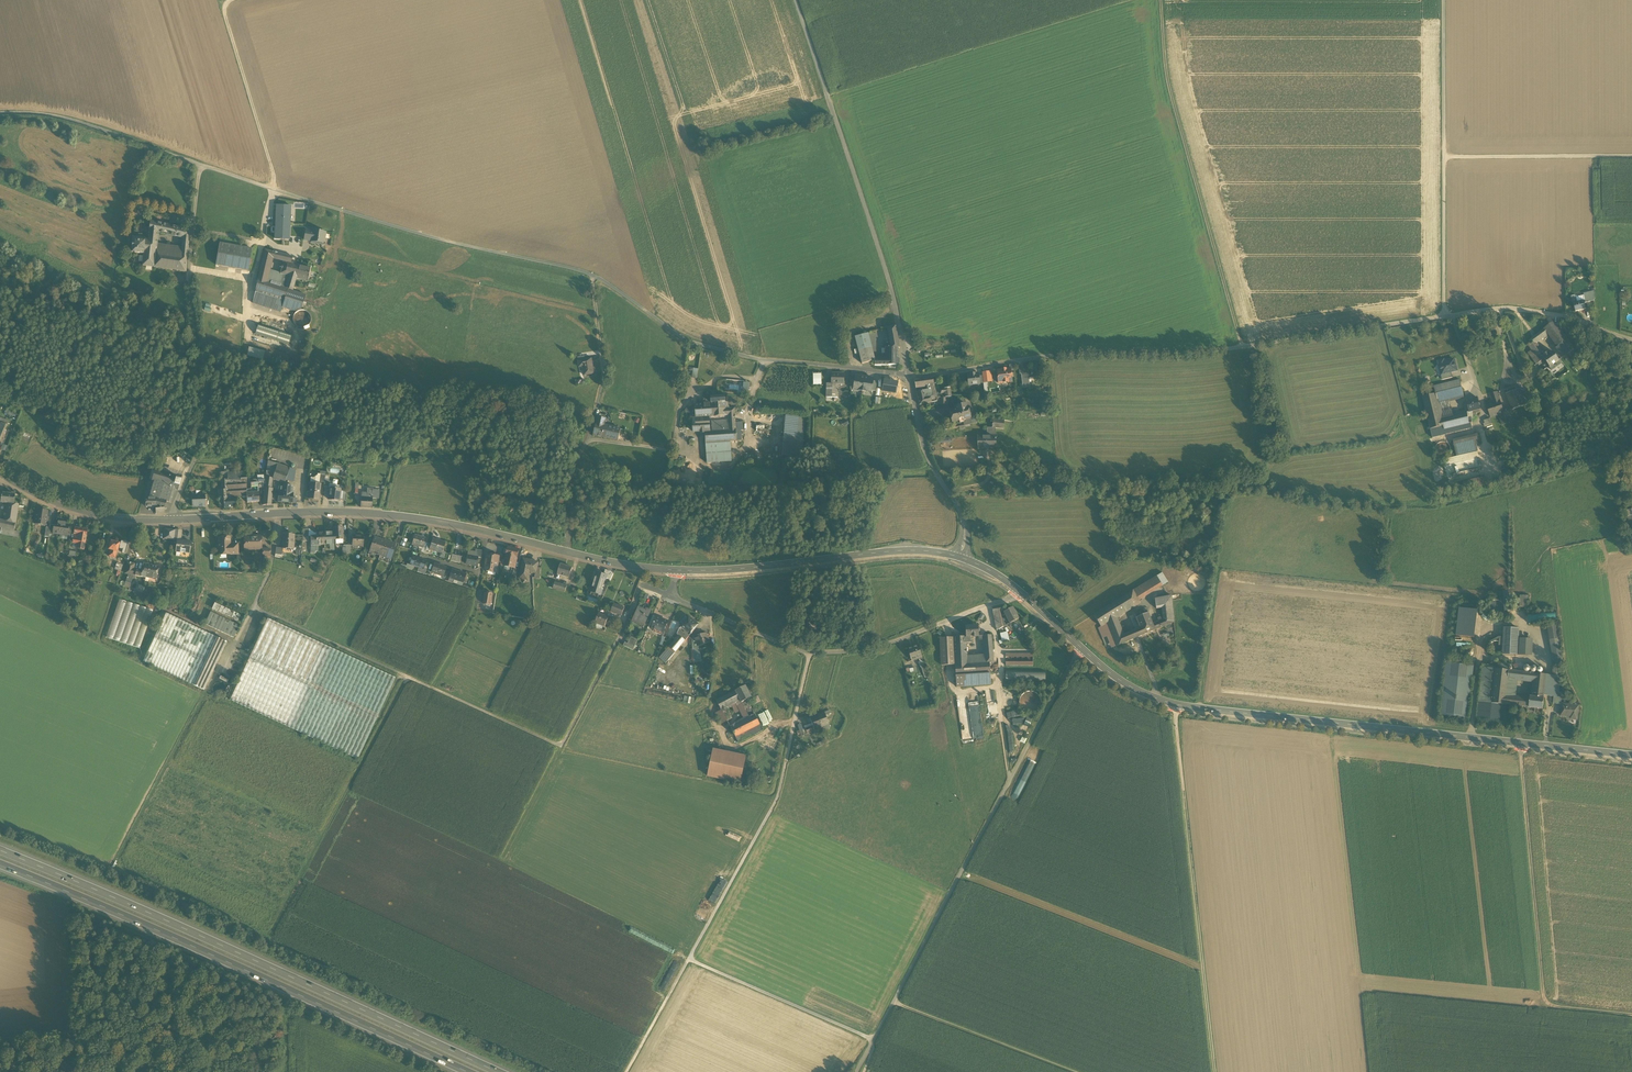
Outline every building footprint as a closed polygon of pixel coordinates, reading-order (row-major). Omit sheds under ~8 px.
[(62,207),(71,209),(73,203),(63,200),(62,207)] [(275,223),(276,223),(290,223),(291,206),(276,206),(275,223)] [(151,221),(149,231),(158,233),(168,235),(170,226),(151,221)] [(290,223),(276,223),(275,239),(289,240),(290,223)] [(178,227),(170,226),(168,235),(176,237),(178,227)] [(176,237),(182,238),(186,229),(178,227),(176,237)] [(190,230),(186,229),(182,238),(183,238),(182,248),(181,257),(187,257),(190,230)] [(317,244),(323,245),(323,240),(324,240),(326,233),(312,231),(306,230),(304,240),(310,241),(310,243),(315,244),(315,242),(317,242),(317,244)] [(148,239),(145,239),(144,249),(156,250),(158,233),(149,231),(148,239)] [(144,254),(144,249),(145,239),(132,238),(131,253),(143,254),(144,254)] [(216,265),(248,271),(252,249),(220,244),(216,265)] [(166,249),(165,254),(181,257),(182,248),(167,246),(166,249)] [(143,266),(154,268),(156,253),(156,250),(144,249),(144,254),(143,254),(143,266)] [(255,290),(262,293),(265,284),(265,282),(268,270),(271,258),(273,252),(265,250),(257,283),(255,290)] [(186,272),(187,257),(181,257),(165,254),(156,253),(154,268),(163,269),(186,272)] [(293,257),(277,253),(276,260),(283,261),(290,263),(291,263),(293,257)] [(296,279),(307,281),(311,268),(291,263),(290,263),(289,267),(300,269),(298,275),(298,274),(296,279)] [(300,269),(289,267),(282,265),(280,274),(280,275),(288,276),(285,288),(288,289),(288,290),(292,291),(296,279),(298,274),(298,275),(300,269)] [(265,282),(285,288),(288,276),(280,275),(280,274),(268,270),(265,282)] [(285,300),(288,290),(288,289),(285,288),(265,282),(265,284),(262,293),(285,300)] [(282,307),(285,300),(262,293),(255,290),(252,303),(281,312),(282,307)] [(306,296),(292,291),(288,290),(285,300),(282,307),(295,311),(301,310),(306,296)] [(1584,295),(1584,296),(1586,301),(1584,302),(1584,304),(1594,301),(1594,292),(1584,295)] [(1584,304),(1584,302),(1577,304),(1576,299),(1575,296),(1572,297),(1576,313),(1586,310),(1584,304)] [(301,328),(304,328),(308,326),(310,323),(311,320),(310,316),(309,313),(306,311),(303,310),(299,311),(296,312),(294,315),(293,318),(293,322),(295,325),(298,327),(301,328)] [(1554,323),(1545,330),(1549,335),(1557,346),(1565,341),(1566,340),(1554,323)] [(887,329),(890,343),(898,343),(896,327),(887,329)] [(1544,339),(1549,335),(1545,330),(1537,336),(1540,339),(1543,337),(1544,339)] [(861,363),(862,364),(874,361),(875,361),(875,360),(872,348),(868,334),(855,337),(861,362),(861,363)] [(1536,342),(1537,341),(1534,338),(1531,340),(1533,343),(1529,347),(1532,351),(1540,362),(1544,359),(1543,359),(1547,357),(1536,342)] [(1557,346),(1565,356),(1572,351),(1565,341),(1557,346)] [(247,356),(263,360),(265,353),(248,348),(247,356)] [(883,358),(883,360),(899,359),(899,348),(891,348),(885,348),(885,352),(883,352),(883,356),(885,356),(885,359),(883,358)] [(1536,364),(1540,362),(1532,351),(1528,353),(1536,364)] [(1544,359),(1550,368),(1559,361),(1553,352),(1547,357),(1543,359),(1544,359)] [(272,354),(265,353),(263,360),(270,362),(272,354)] [(583,367),(584,376),(594,374),(591,359),(585,360),(578,361),(579,368),(583,367)] [(1442,371),(1442,374),(1443,375),(1451,373),(1454,372),(1454,371),(1457,370),(1455,360),(1450,361),(1450,360),(1444,362),(1444,360),(1438,361),(1439,365),(1439,366),(1440,370),(1442,371)] [(1021,374),(1023,388),(1028,388),(1027,379),(1037,378),(1036,368),(1031,369),(1031,370),(1023,371),(1024,374),(1021,374)] [(1536,377),(1544,387),(1555,379),(1547,369),(1547,368),(1536,377)] [(997,371),(999,382),(1002,382),(1002,383),(1012,382),(1010,370),(1006,370),(1002,370),(1002,371),(997,371)] [(982,373),(983,383),(991,382),(990,372),(982,373)] [(813,374),(813,385),(821,385),(821,373),(813,374)] [(826,397),(831,397),(832,391),(837,392),(839,392),(839,385),(844,385),(844,375),(832,374),(832,383),(826,383),(826,397)] [(967,376),(969,386),(980,385),(978,375),(975,375),(975,374),(971,375),(967,376)] [(854,388),(854,390),(862,391),(865,378),(856,377),(855,379),(854,388)] [(873,379),(865,378),(862,391),(871,393),(871,391),(873,381),(873,379)] [(916,387),(926,385),(926,384),(934,383),(933,378),(914,381),(916,387)] [(1434,387),(1436,394),(1438,403),(1449,400),(1463,396),(1460,380),(1434,387)] [(898,383),(884,381),(884,383),(882,392),(896,394),(898,383)] [(926,385),(927,390),(928,390),(931,402),(937,401),(937,398),(935,389),(934,383),(926,384),(926,385)] [(1518,390),(1524,406),(1529,404),(1523,388),(1518,390)] [(919,405),(931,402),(928,390),(927,390),(917,392),(919,405)] [(1507,393),(1512,405),(1514,409),(1524,406),(1518,390),(1507,393)] [(1490,394),(1493,402),(1499,400),(1497,392),(1490,394)] [(1430,429),(1443,426),(1444,426),(1442,419),(1438,403),(1436,394),(1423,397),(1430,429)] [(711,403),(709,404),(709,408),(716,408),(716,407),(722,407),(722,409),(726,409),(725,402),(725,396),(711,397),(711,403)] [(1469,412),(1469,413),(1472,412),(1481,410),(1478,398),(1471,400),(1472,401),(1466,402),(1467,403),(1469,412)] [(1453,416),(1449,402),(1449,400),(1438,403),(1442,419),(1453,416)] [(1502,409),(1499,400),(1493,402),(1486,404),(1488,410),(1490,409),(1491,412),(1489,413),(1491,417),(1498,415),(1504,413),(1502,409)] [(729,409),(726,409),(722,409),(722,407),(716,407),(716,408),(709,408),(709,404),(695,405),(695,413),(696,418),(696,419),(709,417),(711,417),(728,416),(735,415),(735,408),(729,409)] [(959,421),(959,423),(963,422),(963,420),(970,419),(968,408),(966,408),(966,405),(956,407),(956,411),(950,412),(952,423),(959,421)] [(1516,414),(1514,409),(1512,405),(1502,409),(1504,413),(1498,415),(1502,425),(1514,421),(1512,415),(1516,414)] [(1453,416),(1442,419),(1444,426),(1443,426),(1444,430),(1460,426),(1472,423),(1471,418),(1473,417),(1472,412),(1469,413),(1469,412),(1467,413),(1465,413),(1453,416)] [(728,416),(711,417),(712,431),(729,430),(729,420),(728,416)] [(783,456),(801,457),(805,418),(786,416),(783,456)] [(710,431),(709,417),(696,419),(696,423),(697,423),(697,427),(693,427),(693,432),(705,431),(710,431)] [(594,435),(618,441),(621,429),(604,425),(605,419),(598,418),(594,435)] [(736,423),(735,419),(729,420),(729,430),(712,431),(710,431),(705,431),(706,444),(730,442),(737,442),(736,423)] [(988,427),(987,436),(995,436),(996,428),(1004,429),(1004,420),(993,419),(992,427),(988,427)] [(1443,426),(1430,429),(1432,438),(1445,435),(1444,430),(1443,426)] [(1461,431),(1460,426),(1444,430),(1445,435),(1461,431)] [(1453,440),(1455,450),(1476,445),(1482,443),(1480,434),(1453,440)] [(978,436),(979,449),(995,448),(995,436),(987,436),(978,436)] [(731,449),(730,442),(706,444),(706,450),(707,464),(720,463),(719,449),(731,449)] [(1435,450),(1435,453),(1437,455),(1440,457),(1443,457),(1446,457),(1448,455),(1450,452),(1451,449),(1450,446),(1448,444),(1445,442),(1442,442),(1439,442),(1437,444),(1435,447),(1435,450)] [(1478,451),(1476,445),(1455,450),(1456,456),(1478,451)] [(720,463),(732,462),(731,449),(719,449),(720,463)] [(266,477),(272,479),(278,464),(268,461),(266,477)] [(289,469),(278,464),(272,479),(284,483),(285,479),(288,471),(289,469)] [(146,507),(155,507),(155,505),(166,504),(166,501),(171,503),(175,489),(178,490),(179,486),(174,484),(176,479),(181,481),(182,477),(156,469),(147,499),(146,502),(146,504),(146,507)] [(288,471),(285,479),(293,481),(293,472),(288,471)] [(227,473),(228,480),(228,493),(227,493),(227,499),(234,498),(247,497),(246,493),(246,491),(247,473),(227,473)] [(1463,482),(1465,489),(1487,484),(1485,477),(1463,482)] [(257,483),(257,490),(264,490),(265,478),(257,479),(258,483),(257,483)] [(224,499),(227,499),(227,493),(228,493),(228,480),(220,480),(221,491),(223,491),(224,499)] [(308,499),(318,500),(320,485),(310,484),(308,499)] [(280,486),(279,493),(292,494),(293,487),(280,486)] [(270,494),(271,489),(264,488),(263,501),(270,501),(271,494),(270,494)] [(328,500),(339,501),(340,489),(330,488),(328,500)] [(360,507),(372,508),(372,499),(378,499),(379,490),(372,489),(372,493),(366,493),(361,493),(360,507)] [(218,491),(219,509),(235,508),(234,498),(227,499),(224,499),(223,491),(221,491),(218,491)] [(259,502),(258,492),(251,493),(246,493),(247,497),(247,504),(259,502)] [(7,504),(14,505),(14,504),(15,494),(3,493),(2,494),(1,503),(7,504)] [(291,503),(292,494),(279,493),(278,502),(291,503)] [(192,496),(193,507),(205,506),(205,495),(192,496)] [(7,504),(5,521),(15,523),(16,518),(18,505),(14,504),(14,505),(7,504)] [(155,507),(156,514),(165,513),(164,509),(166,508),(166,504),(155,505),(155,507)] [(41,525),(47,526),(48,521),(46,521),(47,518),(48,511),(36,510),(34,522),(38,523),(38,524),(39,525),(40,526),(41,525)] [(53,533),(60,534),(62,519),(59,519),(58,522),(58,524),(54,523),(54,525),(53,533)] [(66,520),(62,519),(60,534),(68,536),(69,527),(69,525),(65,525),(66,523),(65,523),(66,520)] [(15,523),(5,521),(0,520),(0,528),(1,528),(14,531),(15,523)] [(333,528),(333,532),(334,539),(336,539),(343,539),(342,527),(333,528)] [(19,532),(14,531),(1,528),(0,533),(0,534),(18,538),(19,532)] [(77,548),(84,549),(87,530),(76,528),(75,534),(81,535),(80,540),(79,540),(78,544),(77,548)] [(165,529),(164,539),(171,540),(174,540),(175,530),(165,529)] [(333,532),(324,533),(325,544),(330,544),(334,544),(334,539),(333,532)] [(311,545),(325,544),(324,533),(316,533),(316,537),(310,537),(311,545)] [(255,548),(255,550),(261,549),(261,536),(253,536),(253,537),(244,537),(244,548),(255,548)] [(282,550),(293,550),(293,536),(282,536),(282,550)] [(352,546),(363,546),(363,536),(358,536),(352,536),(352,546)] [(412,545),(422,548),(424,543),(425,539),(415,536),(412,545)] [(219,555),(220,555),(220,553),(230,553),(230,555),(230,546),(230,537),(218,538),(219,544),(217,546),(217,548),(219,549),(219,555)] [(370,550),(380,554),(384,542),(373,538),(370,550)] [(430,550),(442,553),(445,542),(433,539),(429,550),(430,550)] [(176,552),(189,553),(191,542),(180,541),(178,540),(178,541),(176,552)] [(117,552),(119,546),(120,544),(111,541),(109,549),(111,550),(117,552)] [(121,544),(120,544),(119,546),(120,547),(119,549),(123,550),(122,553),(125,554),(128,543),(122,541),(121,544)] [(395,545),(384,542),(380,554),(380,556),(390,559),(395,545)] [(427,543),(427,544),(424,543),(422,548),(426,549),(425,551),(429,552),(430,550),(429,550),(431,544),(427,543)] [(508,547),(506,555),(512,557),(517,558),(519,549),(508,547)] [(468,552),(467,556),(466,564),(476,566),(478,558),(481,558),(482,551),(475,550),(474,553),(468,552)] [(486,571),(489,571),(490,570),(496,571),(499,556),(487,554),(485,569),(486,571)] [(450,561),(459,564),(461,557),(452,555),(450,561)] [(419,568),(424,570),(426,561),(413,557),(410,565),(414,567),(419,568)] [(519,578),(526,579),(528,569),(536,571),(537,568),(538,562),(531,561),(529,561),(529,560),(523,559),(519,578)] [(144,563),(143,571),(142,577),(146,577),(146,573),(149,574),(152,565),(144,563)] [(126,574),(135,576),(136,570),(133,570),(134,565),(130,564),(129,564),(127,564),(126,574)] [(432,572),(443,576),(446,568),(435,564),(432,572)] [(561,575),(569,578),(572,568),(560,564),(557,574),(561,575)] [(156,566),(152,565),(149,574),(146,573),(146,577),(153,579),(156,566)] [(463,583),(466,575),(452,570),(450,579),(454,580),(458,581),(463,583)] [(611,571),(605,570),(604,574),(607,575),(606,578),(610,580),(613,574),(610,573),(611,571)] [(604,574),(597,572),(594,582),(591,592),(600,595),(601,591),(602,591),(606,578),(607,575),(604,574)] [(1156,576),(1163,586),(1168,583),(1161,573),(1156,576)] [(128,575),(124,586),(129,588),(133,576),(128,575)] [(1133,591),(1139,600),(1163,586),(1156,576),(1133,591)] [(567,586),(559,584),(557,590),(565,593),(567,586)] [(1093,615),(1101,626),(1107,623),(1116,617),(1140,602),(1139,600),(1133,591),(1093,615)] [(483,604),(491,605),(493,594),(485,592),(483,604)] [(1152,624),(1155,630),(1174,622),(1171,596),(1155,599),(1156,604),(1155,604),(1156,609),(1163,607),(1164,619),(1152,624)] [(118,598),(106,637),(140,648),(152,609),(118,598)] [(1500,616),(1503,613),(1504,609),(1503,605),(1501,602),(1497,600),(1493,600),(1490,602),(1488,606),(1487,610),(1489,614),(1492,616),(1496,617),(1500,616)] [(238,620),(240,614),(214,602),(212,608),(238,620)] [(611,612),(621,616),(624,608),(614,603),(611,612)] [(1004,612),(1010,624),(1018,619),(1013,610),(1012,607),(1004,612)] [(633,621),(644,625),(650,612),(646,610),(645,612),(638,608),(633,621)] [(1459,608),(1456,635),(1474,638),(1478,610),(1459,608)] [(1136,630),(1139,637),(1155,630),(1152,624),(1147,610),(1135,614),(1136,618),(1140,628),(1136,630)] [(1003,627),(1000,611),(993,613),(997,631),(1001,629),(1003,627)] [(233,637),(239,625),(210,612),(205,624),(233,637)] [(143,661),(194,685),(217,637),(166,613),(143,661)] [(604,626),(605,626),(608,618),(599,614),(595,622),(596,622),(604,626)] [(647,629),(651,631),(651,629),(656,618),(652,617),(647,629)] [(682,626),(691,633),(698,625),(689,617),(682,626)] [(1107,623),(1114,639),(1124,635),(1116,617),(1107,623)] [(651,629),(663,633),(667,622),(663,620),(662,621),(656,618),(651,629)] [(230,700),(358,759),(395,678),(267,619),(230,700)] [(1111,648),(1117,646),(1114,639),(1107,623),(1101,626),(1098,628),(1100,633),(1100,632),(1102,638),(1107,636),(1111,648)] [(966,637),(970,637),(979,636),(978,625),(965,626),(966,637)] [(1552,676),(1547,675),(1544,696),(1554,697),(1558,698),(1562,659),(1558,625),(1548,626),(1554,663),(1552,676)] [(679,627),(677,633),(677,634),(678,635),(679,635),(685,640),(691,633),(682,626),(680,628),(679,627)] [(1503,655),(1514,655),(1517,655),(1519,629),(1504,628),(1503,655)] [(1117,646),(1135,638),(1132,632),(1124,635),(1114,639),(1117,646)] [(706,633),(694,636),(692,639),(693,649),(699,648),(698,646),(703,645),(709,642),(706,633)] [(679,635),(678,635),(675,640),(669,647),(675,652),(685,640),(679,635)] [(955,665),(956,676),(990,674),(990,663),(994,662),(993,654),(993,650),(991,635),(984,636),(984,640),(985,650),(985,655),(985,656),(986,663),(972,664),(955,665)] [(194,685),(204,690),(227,642),(217,637),(194,685)] [(942,665),(955,665),(954,637),(940,638),(942,665)] [(954,637),(955,665),(972,664),(971,656),(967,656),(966,643),(966,637),(954,637)] [(624,646),(632,650),(637,641),(630,638),(627,644),(625,642),(624,646)] [(1529,656),(1529,639),(1520,639),(1519,655),(1529,656)] [(1501,651),(1502,648),(1502,645),(1500,643),(1497,642),(1494,642),(1492,643),(1490,646),(1490,649),(1491,652),(1493,654),(1496,654),(1499,653),(1501,651)] [(907,649),(911,661),(913,661),(916,659),(922,657),(917,645),(907,649)] [(666,663),(675,652),(669,647),(662,655),(660,659),(666,663)] [(693,649),(694,662),(701,661),(699,648),(693,649)] [(1497,667),(1497,669),(1509,671),(1510,662),(1498,661),(1497,667)] [(1473,666),(1447,663),(1441,715),(1467,718),(1473,666)] [(1479,702),(1493,704),(1497,669),(1497,667),(1486,666),(1486,668),(1483,668),(1479,702)] [(1506,697),(1508,679),(1509,671),(1497,669),(1493,704),(1505,705),(1506,697)] [(1006,670),(1006,681),(1046,681),(1046,671),(1006,670)] [(1516,672),(1509,671),(1508,679),(1517,680),(1518,672),(1516,672)] [(1521,680),(1534,682),(1535,674),(1522,672),(1521,680)] [(991,685),(990,674),(956,676),(957,687),(991,685)] [(1544,698),(1544,696),(1547,675),(1546,675),(1535,674),(1534,682),(1533,697),(1544,698)] [(1506,697),(1515,698),(1517,680),(1508,679),(1506,697)] [(213,688),(213,690),(214,692),(216,693),(218,694),(220,694),(222,693),(224,692),(225,689),(225,687),(224,685),(222,683),(220,683),(217,683),(215,684),(214,685),(213,688)] [(740,700),(741,703),(747,700),(751,697),(745,686),(735,691),(740,700)] [(760,725),(755,714),(747,700),(741,703),(748,717),(744,719),(735,724),(732,718),(726,707),(731,705),(736,702),(740,700),(735,691),(716,701),(721,710),(727,721),(730,726),(736,737),(739,743),(763,730),(760,725)] [(1019,700),(1020,705),(1022,709),(1025,711),(1029,713),(1033,712),(1037,711),(1040,707),(1041,703),(1041,699),(1039,695),(1036,692),(1032,691),(1027,691),(1024,693),(1021,696),(1019,700)] [(752,699),(755,704),(761,701),(758,696),(752,699)] [(1515,698),(1506,697),(1505,705),(1514,706),(1515,698)] [(1529,708),(1543,709),(1544,698),(1533,697),(1530,697),(1530,700),(1529,708)] [(1530,700),(1520,698),(1519,707),(1529,708),(1530,700)] [(740,711),(744,719),(748,717),(741,703),(740,700),(736,702),(740,711)] [(740,711),(736,702),(731,705),(735,713),(740,711)] [(1503,722),(1505,705),(1493,704),(1479,702),(1477,719),(1503,722)] [(1571,719),(1577,720),(1578,706),(1563,705),(1561,716),(1567,716),(1567,715),(1571,715),(1571,719)] [(721,724),(727,721),(721,710),(715,713),(721,724)] [(829,725),(825,716),(824,713),(818,715),(820,718),(819,718),(822,728),(829,725)] [(810,718),(812,724),(813,726),(815,730),(822,728),(819,718),(820,718),(818,715),(810,718)] [(1005,726),(1006,732),(1008,736),(1013,740),(1018,741),(1023,739),(1027,736),(1030,731),(1029,725),(1027,721),(1023,717),(1017,716),(1012,718),(1008,721),(1005,726)] [(815,730),(813,726),(806,729),(808,734),(815,730)] [(816,744),(817,747),(827,742),(826,739),(816,744)] [(708,776),(740,783),(746,756),(713,749),(708,776)] [(985,862),(998,834),(994,832),(990,840),(989,840),(986,845),(989,846),(987,850),(983,848),(978,859),(985,862)] [(717,880),(712,892),(717,894),(722,883),(717,880)]
